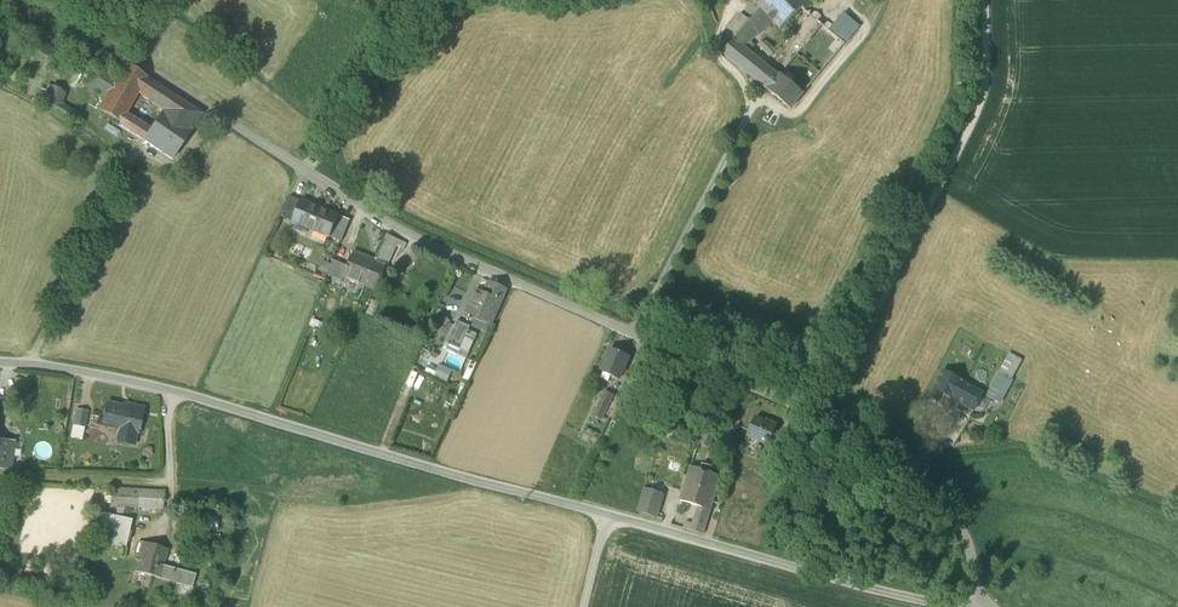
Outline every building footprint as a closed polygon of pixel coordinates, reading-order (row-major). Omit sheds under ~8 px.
[(802,10),(793,0),(762,0),(757,5),(760,9),(772,22),(780,30),(802,10)] [(802,10),(805,13),(814,4),(810,0),(793,0),(802,10)] [(737,37),(735,40),(742,47),(772,22),(760,9),(750,22),(737,37)] [(728,29),(737,37),(750,22),(741,14),(728,29)] [(847,16),(832,34),(845,44),(859,27),(847,16)] [(723,54),(768,91),(778,76),(742,47),(735,40),(723,54)] [(126,114),(138,94),(147,78),(125,64),(125,65),(124,64),(116,79),(97,67),(86,87),(105,98),(98,110),(120,123),(126,114)] [(790,109),(803,94),(779,75),(778,76),(768,91),(790,109)] [(174,95),(147,78),(138,94),(163,110),(174,95)] [(48,86),(45,95),(62,104),(66,93),(48,86)] [(80,115),(62,104),(45,95),(39,105),(73,125),(80,115)] [(203,114),(174,95),(163,110),(162,113),(191,131),(202,115),(203,114)] [(162,113),(151,129),(143,142),(144,143),(144,141),(172,160),(191,131),(162,113)] [(144,124),(126,114),(120,123),(118,127),(135,138),(144,124)] [(135,138),(143,142),(151,129),(144,124),(135,138)] [(282,211),(294,215),(300,201),(289,196),(282,211)] [(292,222),(311,230),(319,209),(300,201),(294,215),(292,222)] [(338,216),(319,209),(311,230),(330,237),(334,228),(338,216)] [(280,217),(292,222),(294,215),(282,211),(280,217)] [(336,229),(345,233),(350,221),(341,217),(340,217),(336,229)] [(334,228),(330,237),(341,242),(345,233),(336,229),(334,228)] [(381,248),(375,260),(364,286),(367,287),(376,291),(387,265),(397,244),(405,248),(406,245),(388,235),(387,235),(381,248)] [(344,278),(364,286),(375,260),(354,251),(348,266),(343,277),(344,278)] [(328,274),(342,281),(344,278),(343,277),(348,266),(333,260),(327,274),(328,274)] [(466,314),(490,324),(506,289),(490,281),(484,293),(477,290),(466,314)] [(366,313),(372,315),(377,304),(370,301),(366,313)] [(436,321),(443,329),(449,323),(441,315),(436,321)] [(447,343),(460,349),(470,327),(457,321),(447,343)] [(600,372),(619,379),(629,357),(610,349),(600,372)] [(986,396),(999,403),(1022,360),(1009,353),(986,396)] [(471,376),(476,361),(469,359),(465,374),(471,376)] [(433,372),(448,378),(452,369),(437,363),(433,372)] [(942,392),(954,399),(962,383),(942,371),(933,387),(942,392)] [(963,382),(962,383),(954,399),(954,400),(973,411),(983,394),(963,382)] [(928,397),(937,402),(942,392),(933,387),(928,397)] [(593,416),(601,420),(613,396),(605,392),(593,416)] [(116,441),(134,445),(136,433),(138,434),(144,408),(132,406),(131,411),(124,409),(125,407),(107,403),(107,404),(102,426),(119,429),(116,441)] [(73,426),(84,428),(87,414),(88,412),(76,410),(73,426)] [(914,424),(924,430),(930,418),(920,412),(914,424)] [(747,436),(768,445),(768,444),(776,425),(765,420),(764,422),(755,418),(747,436)] [(71,438),(82,440),(84,428),(73,426),(71,438)] [(0,440),(0,470),(12,471),(15,441),(0,440)] [(766,459),(773,463),(779,449),(771,446),(766,459)] [(690,467),(687,475),(696,478),(693,487),(707,491),(704,499),(713,502),(720,477),(710,473),(712,467),(701,464),(700,470),(690,467)] [(703,534),(713,502),(704,499),(707,491),(693,487),(696,478),(687,475),(679,500),(698,506),(692,524),(686,521),(683,529),(703,534)] [(111,507),(163,511),(164,492),(112,489),(111,507)] [(661,494),(646,489),(639,512),(654,517),(661,494)] [(95,542),(106,544),(125,549),(132,521),(124,519),(125,516),(122,515),(121,518),(101,514),(95,542)] [(191,536),(192,547),(214,545),(213,534),(191,536)] [(135,571),(192,587),(195,575),(175,569),(174,572),(165,570),(165,569),(162,568),(168,550),(143,543),(135,571)]
